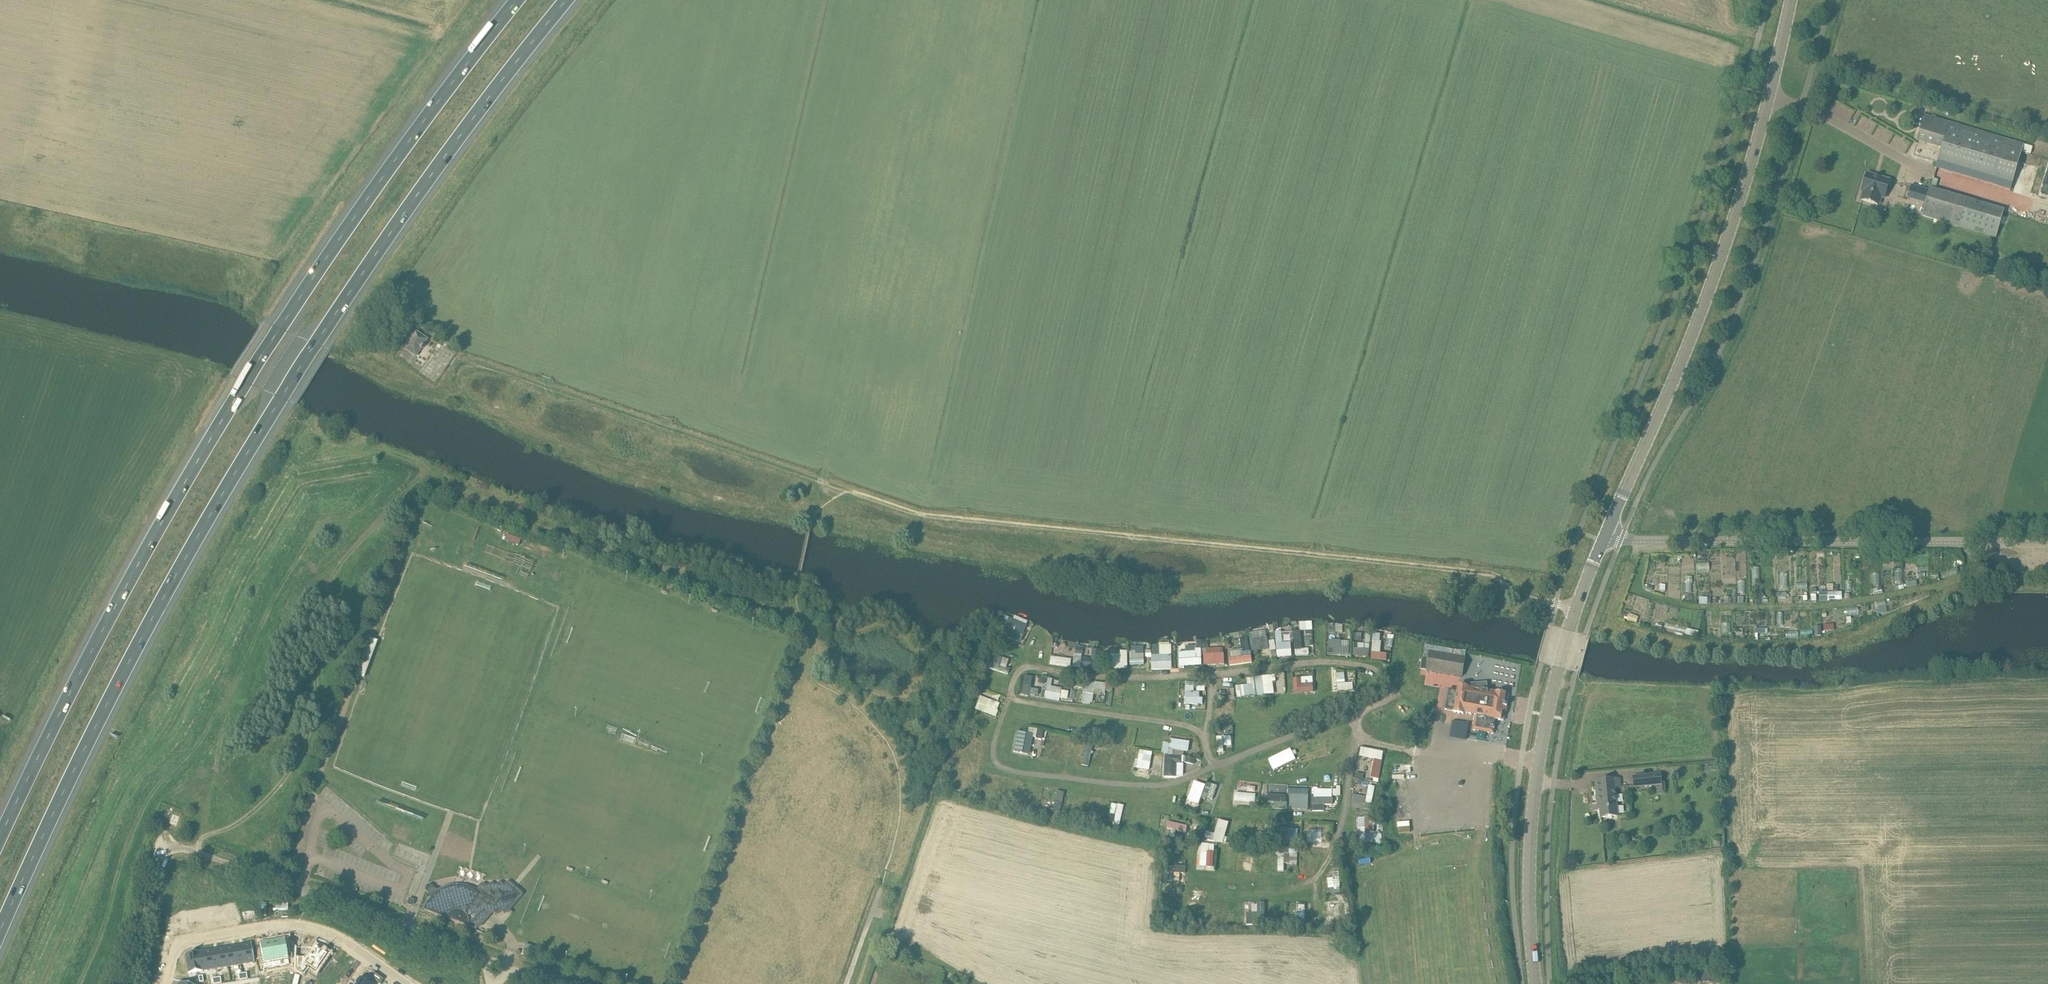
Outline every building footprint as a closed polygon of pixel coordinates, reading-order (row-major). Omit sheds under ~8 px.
[(1918,139),(1943,146),(1949,123),(1924,116),(1918,139)] [(2024,145),(1949,123),(1943,146),(1939,159),(1936,168),(1944,171),(1947,161),(2014,181),(2024,145)] [(1890,181),(1867,174),(1862,191),(1864,191),(1862,200),(1878,205),(1878,204),(1874,203),(1876,195),(1885,198),(1890,181)] [(2044,177),(2039,199),(2047,201),(2047,178),(2044,177)] [(2004,211),(1930,189),(1922,216),(1996,238),(2004,211)] [(427,340),(415,332),(404,348),(415,356),(420,349),(421,350),(423,347),(422,346),(427,340)] [(511,535),(509,541),(518,545),(521,539),(511,535)] [(1895,581),(1903,581),(1903,568),(1896,568),(1895,581)] [(1873,586),(1880,585),(1880,573),(1872,573),(1873,586)] [(1822,601),(1821,589),(1812,590),(1812,601),(1822,601)] [(1822,600),(1844,599),(1844,590),(1822,591),(1822,600)] [(1731,633),(1731,622),(1722,622),(1721,633),(1731,633)] [(1269,630),(1253,631),(1253,650),(1270,649),(1269,630)] [(1242,636),(1243,653),(1252,652),(1251,636),(1242,636)] [(365,676),(379,640),(370,637),(357,673),(365,676)] [(1350,654),(1351,640),(1330,639),(1330,654),(1350,654)] [(1151,651),(1152,669),(1174,668),(1173,644),(1153,644),(1153,651),(1151,651)] [(1075,647),(1074,654),(1081,655),(1082,655),(1083,648),(1075,647)] [(1112,669),(1130,668),(1130,649),(1112,650),(1112,669)] [(1232,649),(1232,664),(1255,663),(1255,654),(1243,655),(1243,649),(1232,649)] [(1465,658),(1413,649),(1410,667),(1427,670),(1427,671),(1462,677),(1465,658)] [(1319,677),(1319,689),(1336,689),(1336,669),(1326,669),(1326,677),(1319,677)] [(1338,673),(1338,691),(1355,690),(1354,682),(1347,683),(1346,672),(1338,673)] [(1238,685),(1239,698),(1278,694),(1276,674),(1248,677),(1249,684),(1238,685)] [(1040,677),(1037,684),(1044,686),(1046,679),(1040,677)] [(1054,686),(1055,678),(1049,678),(1046,698),(1069,701),(1070,688),(1054,686)] [(1380,679),(1358,678),(1358,688),(1380,689),(1380,679)] [(1084,681),(1083,703),(1094,704),(1095,692),(1107,693),(1107,682),(1084,681)] [(1204,691),(1206,691),(1207,682),(1186,682),(1186,703),(1204,704),(1204,691)] [(1495,719),(1501,720),(1502,715),(1505,715),(1505,711),(1506,712),(1507,704),(1504,703),(1506,694),(1496,692),(1496,693),(1487,691),(1486,683),(1475,684),(1474,688),(1468,687),(1459,685),(1458,691),(1449,689),(1445,709),(1454,711),(1454,712),(1463,714),(1464,713),(1476,715),(1473,730),(1494,734),(1495,726),(1494,725),(1495,719)] [(998,716),(1001,702),(980,696),(976,711),(998,716)] [(1217,722),(1233,723),(1234,710),(1218,709),(1217,722)] [(1453,721),(1450,737),(1466,740),(1468,732),(1469,724),(1453,721)] [(1134,740),(1135,731),(1125,729),(1124,739),(1134,740)] [(1014,751),(1032,753),(1034,733),(1016,731),(1014,751)] [(1045,735),(1041,757),(1051,758),(1055,737),(1045,735)] [(1219,746),(1233,745),(1233,735),(1218,736),(1219,746)] [(1175,754),(1175,750),(1191,751),(1192,740),(1172,739),(1172,741),(1164,741),(1164,753),(1175,754)] [(1281,757),(1289,753),(1285,744),(1277,749),(1281,757)] [(1092,766),(1093,748),(1083,747),(1083,765),(1092,766)] [(1375,758),(1373,777),(1382,778),(1386,750),(1363,747),(1362,756),(1375,758)] [(1137,768),(1136,777),(1151,778),(1153,751),(1131,749),(1130,757),(1136,757),(1135,768),(1137,768)] [(1116,769),(1120,755),(1106,752),(1103,766),(1116,769)] [(1660,773),(1632,776),(1633,786),(1661,783),(1660,773)] [(996,777),(994,785),(986,783),(984,792),(996,794),(994,800),(997,800),(1002,779),(996,777)] [(1621,787),(1620,779),(1596,781),(1598,804),(1600,803),(1601,818),(1618,816),(1616,788),(1621,787)] [(1196,780),(1189,800),(1202,804),(1208,784),(1196,780)] [(1211,784),(1206,798),(1212,800),(1217,786),(1211,784)] [(1238,786),(1237,801),(1257,801),(1258,787),(1238,786)] [(1276,802),(1276,809),(1310,809),(1310,788),(1290,788),(1290,794),(1269,794),(1269,802),(1276,802)] [(1085,807),(1088,795),(1080,793),(1078,800),(1075,799),(1074,804),(1085,807)] [(1197,811),(1200,805),(1188,799),(1185,805),(1197,811)] [(1121,827),(1125,804),(1112,802),(1108,825),(1121,827)] [(1359,835),(1367,835),(1368,844),(1384,843),(1383,833),(1375,834),(1375,816),(1358,817),(1359,835)] [(1170,818),(1168,828),(1189,831),(1190,821),(1170,818)] [(1225,844),(1231,821),(1220,818),(1216,832),(1208,830),(1206,838),(1225,844)] [(1285,839),(1297,842),(1300,830),(1288,827),(1285,839)] [(1325,845),(1325,827),(1307,827),(1307,845),(1325,845)] [(1197,867),(1215,867),(1216,844),(1202,844),(1202,860),(1197,860),(1197,867)] [(1298,850),(1278,849),(1278,871),(1286,871),(1286,862),(1298,863),(1298,850)] [(1245,870),(1245,866),(1253,866),(1253,854),(1239,853),(1238,870),(1245,870)] [(1312,854),(1306,864),(1316,871),(1323,860),(1312,854)] [(1258,856),(1258,871),(1272,872),(1272,856),(1258,856)] [(520,895),(506,882),(502,887),(497,883),(493,888),(489,884),(485,888),(480,884),(474,891),(469,889),(463,887),(457,887),(451,887),(445,889),(439,893),(438,892),(436,890),(432,889),(429,889),(428,892),(429,896),(431,898),(430,899),(427,904),(424,909),(420,908),(420,909),(476,929),(469,926),(469,922),(473,922),(482,911),(487,915),(491,910),(495,914),(499,910),(504,913),(508,909),(509,909),(508,908),(520,895)] [(1346,922),(1346,902),(1331,902),(1332,923),(1346,922)] [(1298,904),(1297,922),(1306,922),(1307,905),(1298,904)] [(483,931),(499,937),(502,929),(487,923),(483,931)] [(285,940),(271,942),(276,968),(289,965),(288,958),(292,958),(292,944),(286,945),(285,940)] [(262,959),(256,960),(258,974),(264,973),(264,970),(276,968),(271,942),(259,944),(262,959)] [(251,943),(238,946),(241,965),(254,963),(251,943)] [(523,950),(535,954),(536,951),(537,948),(527,944),(526,943),(523,950)] [(238,946),(225,948),(228,967),(241,965),(238,946)] [(297,948),(296,969),(302,974),(308,966),(316,972),(328,955),(316,946),(314,948),(308,948),(308,957),(297,957),(297,948)] [(225,948),(212,950),(215,969),(228,967),(225,948)] [(212,950),(199,952),(202,972),(215,969),(212,950)] [(199,952),(185,954),(188,974),(202,972),(199,952)] [(315,983),(342,983),(344,982),(342,981),(349,972),(343,968),(344,967),(339,964),(339,965),(337,964),(330,974),(324,970),(315,983)] [(1724,981),(1723,969),(1694,973),(1694,982),(1724,981)]
